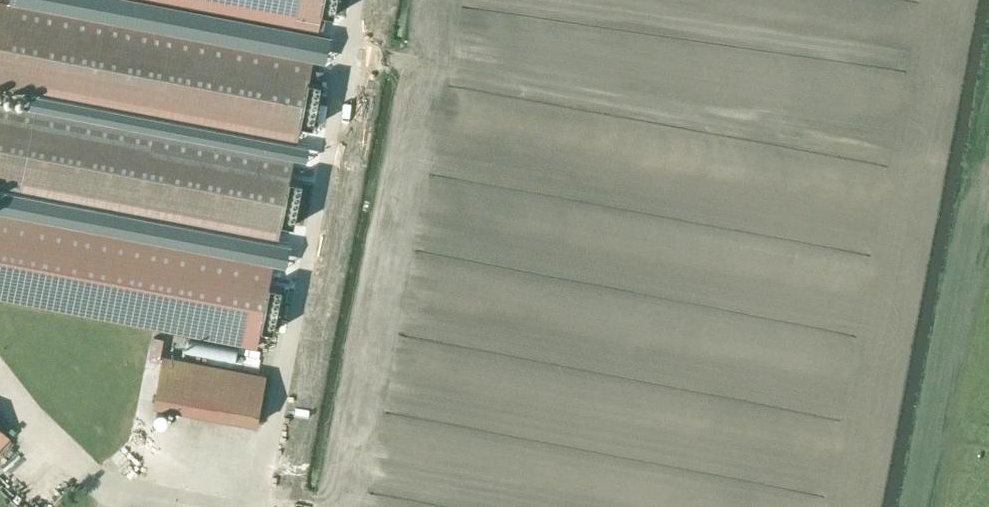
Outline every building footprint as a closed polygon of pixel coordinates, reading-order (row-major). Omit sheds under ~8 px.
[(316,31),(321,8),(331,10),(333,0),(153,0),(316,31)] [(0,2),(0,86),(296,142),(300,119),(310,121),(317,87),(307,85),(311,62),(0,2)] [(277,240),(281,216),(292,218),(298,186),(287,184),(292,160),(0,105),(0,187),(277,240)] [(256,346),(262,316),(273,318),(277,299),(266,296),(272,266),(0,214),(0,298),(256,346)] [(265,375),(162,356),(153,403),(256,423),(265,375)] [(0,428),(0,447),(9,437),(0,428)]
